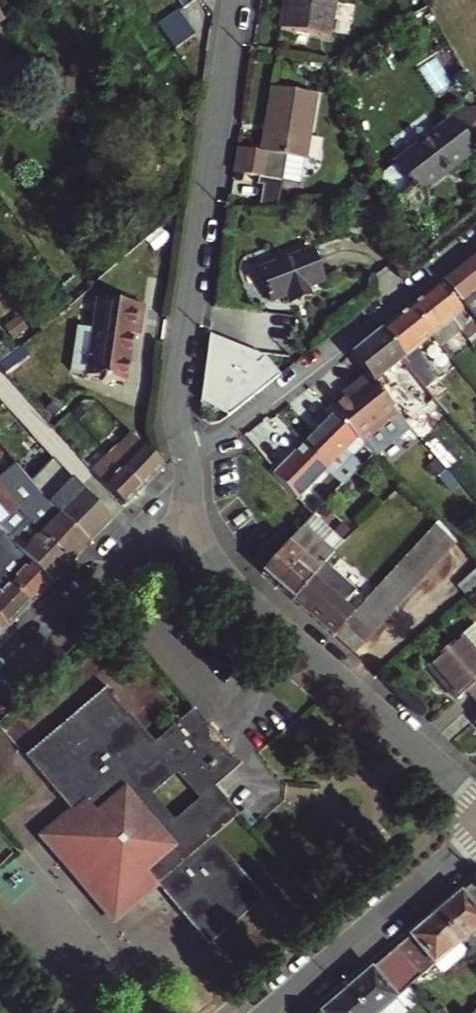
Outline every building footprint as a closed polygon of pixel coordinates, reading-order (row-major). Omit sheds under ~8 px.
[(183,10),(198,0),(176,0),(183,10)] [(283,27),(332,35),(337,0),(287,0),(283,27)] [(196,36),(180,12),(170,19),(186,42),(196,36)] [(186,42),(170,19),(159,26),(175,50),(186,42)] [(263,136),(240,132),(236,157),(280,165),(285,140),(305,143),(317,79),(275,71),(263,136)] [(451,118),(394,161),(419,194),(445,174),(441,169),(471,145),(451,118)] [(441,169),(445,174),(475,150),(471,145),(441,169)] [(264,204),(282,206),(284,181),(267,179),(264,204)] [(309,244),(257,261),(267,294),(283,288),(287,298),(306,291),(303,282),(319,277),(309,244)] [(461,266),(475,285),(475,254),(461,266)] [(475,321),(475,285),(461,266),(443,281),(475,321)] [(441,283),(411,307),(432,334),(441,346),(463,328),(470,337),(475,333),(475,328),(441,283)] [(141,310),(95,305),(86,382),(126,388),(131,338),(138,339),(141,310)] [(417,347),(432,334),(411,307),(380,331),(403,359),(406,363),(419,378),(427,387),(441,376),(417,347)] [(266,357),(259,363),(212,320),(205,387),(230,418),(282,376),(266,357)] [(385,373),(403,359),(380,331),(352,354),(368,373),(391,401),(402,393),(385,373)] [(344,404),(332,413),(358,440),(396,408),(391,401),(368,373),(353,384),(356,388),(353,390),(356,394),(344,404)] [(356,394),(353,390),(341,400),(344,404),(356,394)] [(344,404),(341,400),(329,409),(332,413),(344,404)] [(358,440),(332,413),(305,443),(328,467),(336,475),(345,484),(363,465),(354,455),(364,445),(358,440)] [(132,431),(111,452),(143,488),(164,466),(164,465),(155,457),(132,431)] [(305,443),(296,451),(277,472),(273,476),(297,499),(328,467),(305,443)] [(143,488),(111,452),(93,469),(126,506),(143,488)] [(89,545),(69,523),(47,499),(47,498),(31,478),(11,455),(0,464),(0,483),(70,564),(89,545)] [(89,545),(109,523),(54,460),(31,478),(47,498),(47,499),(69,523),(89,545)] [(321,490),(330,499),(345,484),(336,475),(321,490)] [(23,550),(51,583),(61,574),(70,564),(0,483),(0,508),(9,519),(2,525),(23,550)] [(301,561),(316,545),(309,538),(336,508),(329,501),(319,511),(315,515),(283,549),(261,572),(278,587),(301,561)] [(310,502),(306,507),(315,515),(319,511),(310,502)] [(453,539),(434,519),(424,530),(445,548),(453,539)] [(30,605),(51,583),(23,550),(2,525),(0,526),(0,568),(30,605)] [(445,548),(424,530),(416,539),(436,557),(445,548)] [(416,539),(408,549),(428,567),(436,557),(416,539)] [(293,600),(315,575),(335,551),(327,544),(306,566),(301,561),(278,587),(293,600)] [(428,567),(408,549),(400,558),(420,576),(428,567)] [(420,576),(400,558),(392,567),(412,585),(420,576)] [(372,580),(357,567),(348,579),(363,591),(372,580)] [(392,567),(384,575),(405,593),(412,585),(392,567)] [(30,605),(0,568),(0,613),(10,625),(30,605)] [(460,582),(469,593),(475,587),(475,569),(460,582)] [(355,609),(315,575),(293,600),(333,634),(341,625),(350,615),(355,609)] [(384,575),(375,586),(395,604),(405,593),(384,575)] [(375,586),(367,596),(387,613),(395,604),(375,586)] [(367,596),(359,605),(379,623),(387,613),(367,596)] [(355,609),(350,615),(370,632),(379,623),(359,605),(355,609)] [(10,625),(0,613),(0,635),(10,625)] [(350,615),(341,625),(362,641),(370,632),(350,615)] [(426,665),(455,698),(466,689),(475,699),(475,698),(475,625),(475,623),(426,665)] [(362,641),(341,625),(333,634),(353,651),(362,641)] [(219,782),(243,762),(197,706),(156,740),(108,683),(24,754),(74,811),(88,799),(99,813),(69,838),(116,894),(146,869),(159,885),(210,944),(268,896),(216,835),(243,811),(229,794),(225,798),(215,785),(219,782)] [(229,794),(219,782),(215,785),(225,798),(229,794)] [(74,811),(41,838),(114,923),(159,885),(146,869),(116,894),(69,838),(99,813),(88,799),(74,811)] [(475,911),(475,883),(475,882),(462,893),(475,911)] [(462,893),(436,915),(460,944),(475,930),(475,911),(462,893)] [(460,944),(436,915),(410,937),(434,966),(435,965),(440,971),(450,968),(463,957),(466,951),(460,944)] [(434,966),(410,937),(398,948),(422,976),(434,966)] [(409,988),(385,959),(374,968),(398,998),(409,988)] [(347,991),(366,1012),(399,1012),(402,1006),(405,1009),(418,999),(409,988),(398,998),(374,968),(347,991)] [(347,991),(334,1002),(321,1012),(366,1012),(347,991)]
